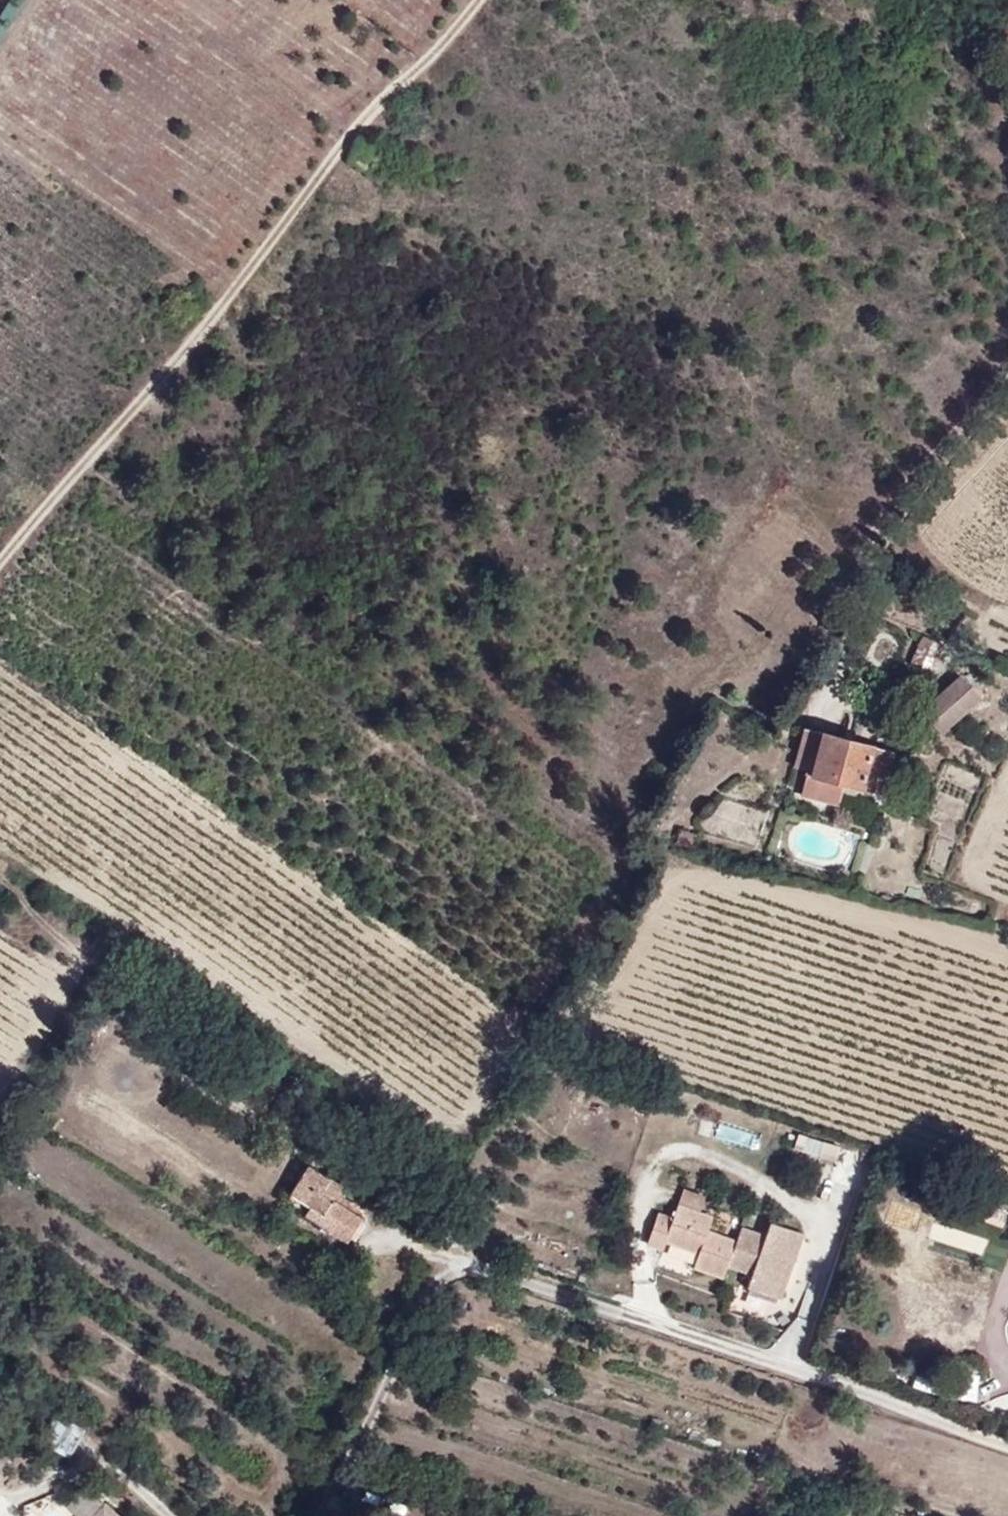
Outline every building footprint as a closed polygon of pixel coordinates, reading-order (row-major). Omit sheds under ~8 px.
[(939,661),(944,649),(922,640),(909,670),(930,679),(933,672),(938,674),(944,663),(939,661)] [(982,705),(961,678),(920,713),(940,737),(982,705)] [(879,801),(889,759),(799,738),(790,780),(879,801)] [(820,802),(823,788),(800,783),(798,797),(820,802)] [(717,1123),(715,1140),(754,1145),(756,1128),(717,1123)] [(323,1201),(327,1192),(317,1186),(319,1179),(297,1168),(280,1201),(312,1216),(307,1226),(340,1243),(354,1216),(323,1201)] [(312,1216),(280,1201),(276,1209),(307,1226),(312,1216)] [(737,1271),(744,1248),(720,1238),(725,1225),(686,1210),(681,1227),(665,1221),(653,1253),(671,1260),(674,1251),(707,1262),(702,1277),(731,1287),(737,1271)] [(771,1253),(803,1264),(810,1242),(778,1231),(774,1243),(771,1253)] [(744,1248),(737,1271),(761,1279),(757,1293),(790,1304),(803,1264),(771,1253),(774,1243),(748,1235),(744,1248)] [(81,1432),(56,1416),(40,1441),(66,1457),(81,1432)] [(78,1515),(95,1515),(106,1503),(88,1487),(69,1507),(78,1515)] [(106,1503),(95,1515),(120,1515),(106,1503)]
